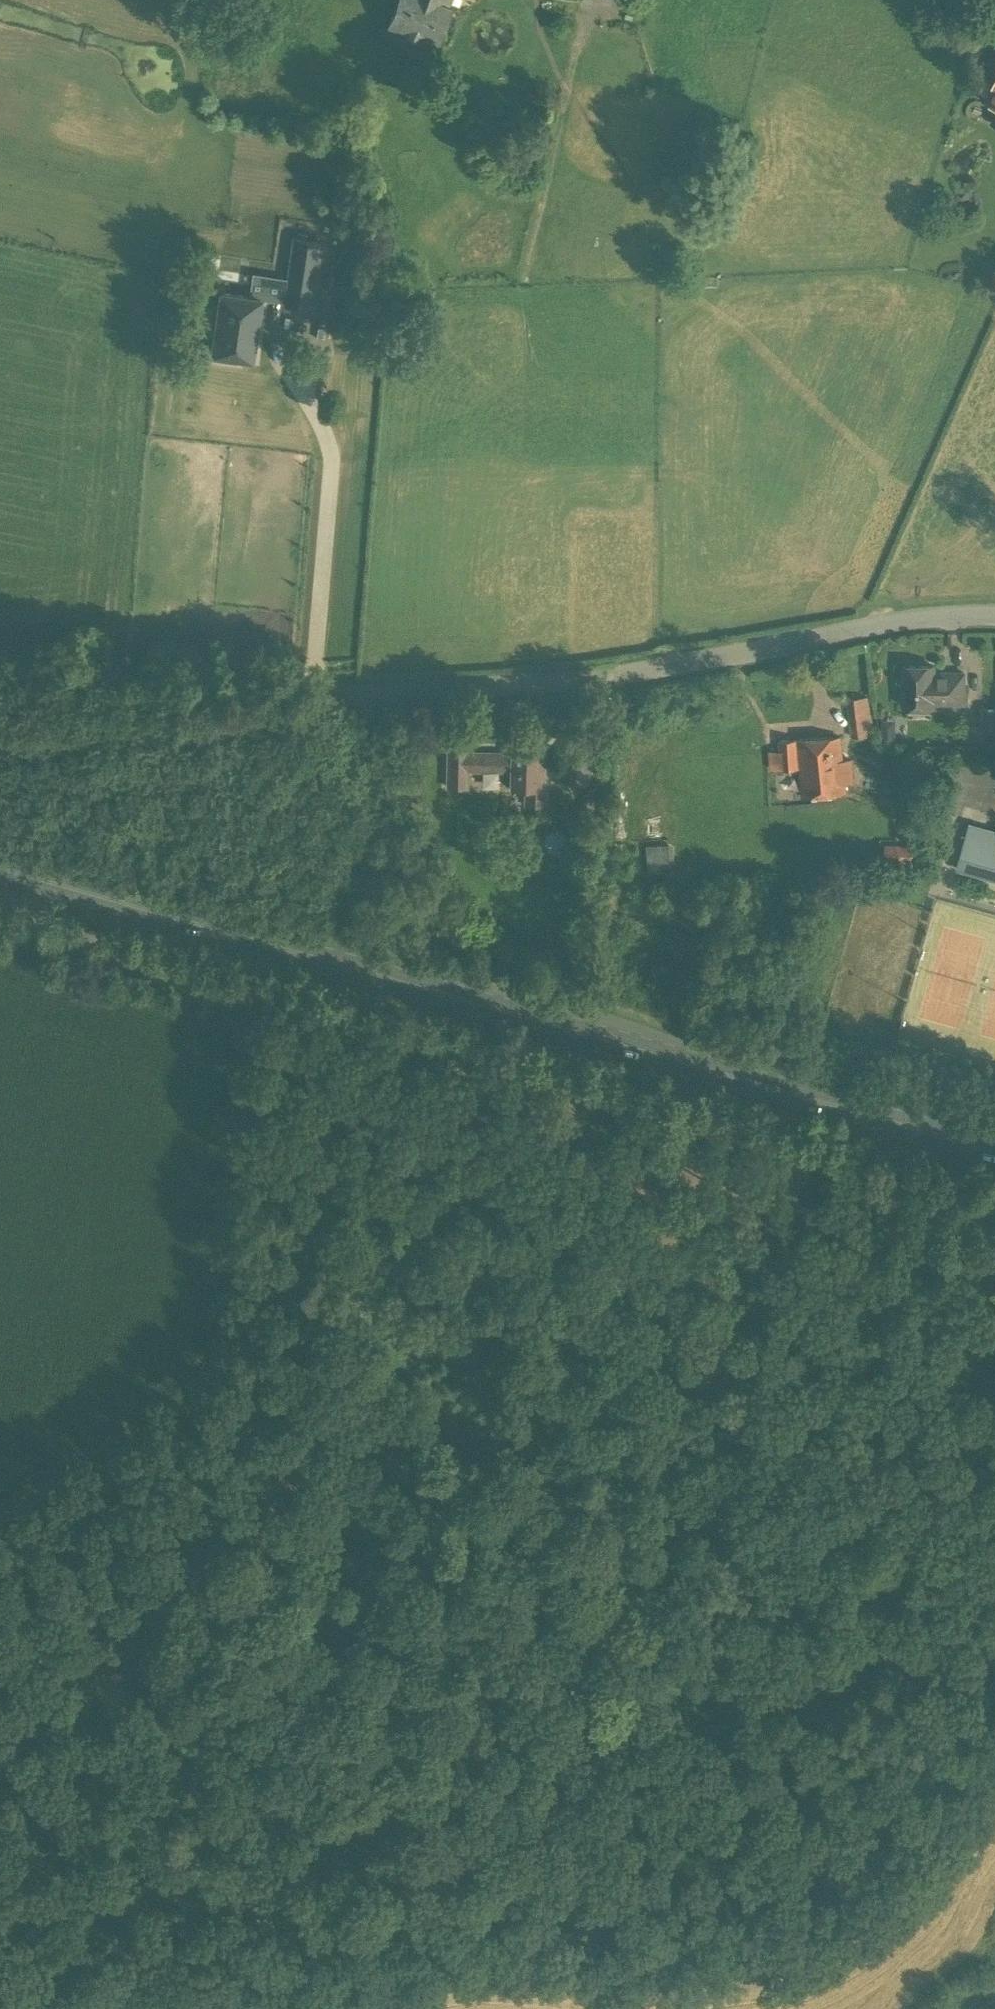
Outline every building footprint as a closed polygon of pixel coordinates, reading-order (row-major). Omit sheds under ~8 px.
[(450,0),(398,0),(388,24),(436,43),(450,5),(449,4),(450,0)] [(286,277),(282,304),(313,309),(323,239),(292,235),(286,277)] [(994,290),(994,270),(987,286),(994,290)] [(254,360),(263,297),(263,294),(219,288),(209,354),(212,354),(211,356),(235,360),(236,358),(254,360)] [(933,673),(932,665),(903,666),(903,705),(933,705),(933,702),(964,702),(964,672),(933,673)] [(852,736),(872,733),(868,696),(848,698),(852,736)] [(981,706),(981,707),(981,732),(994,732),(994,706),(981,706)] [(898,736),(897,714),(884,715),(886,737),(898,736)] [(770,769),(798,767),(801,795),(845,792),(844,782),(854,781),(852,758),(842,759),(840,736),(795,740),(795,739),(778,740),(778,750),(769,751),(770,769)] [(524,805),(545,805),(546,750),(510,750),(510,752),(469,751),(469,749),(446,748),(446,788),(468,788),(469,772),(510,772),(509,789),(524,789),(524,805)] [(593,811),(595,787),(587,786),(589,764),(571,763),(570,784),(585,785),(583,810),(593,811)] [(969,822),(956,867),(994,878),(994,830),(969,822)] [(653,894),(671,893),(670,876),(675,875),(672,843),(649,845),(653,894)] [(913,868),(914,844),(884,844),(884,848),(884,867),(913,868)]
